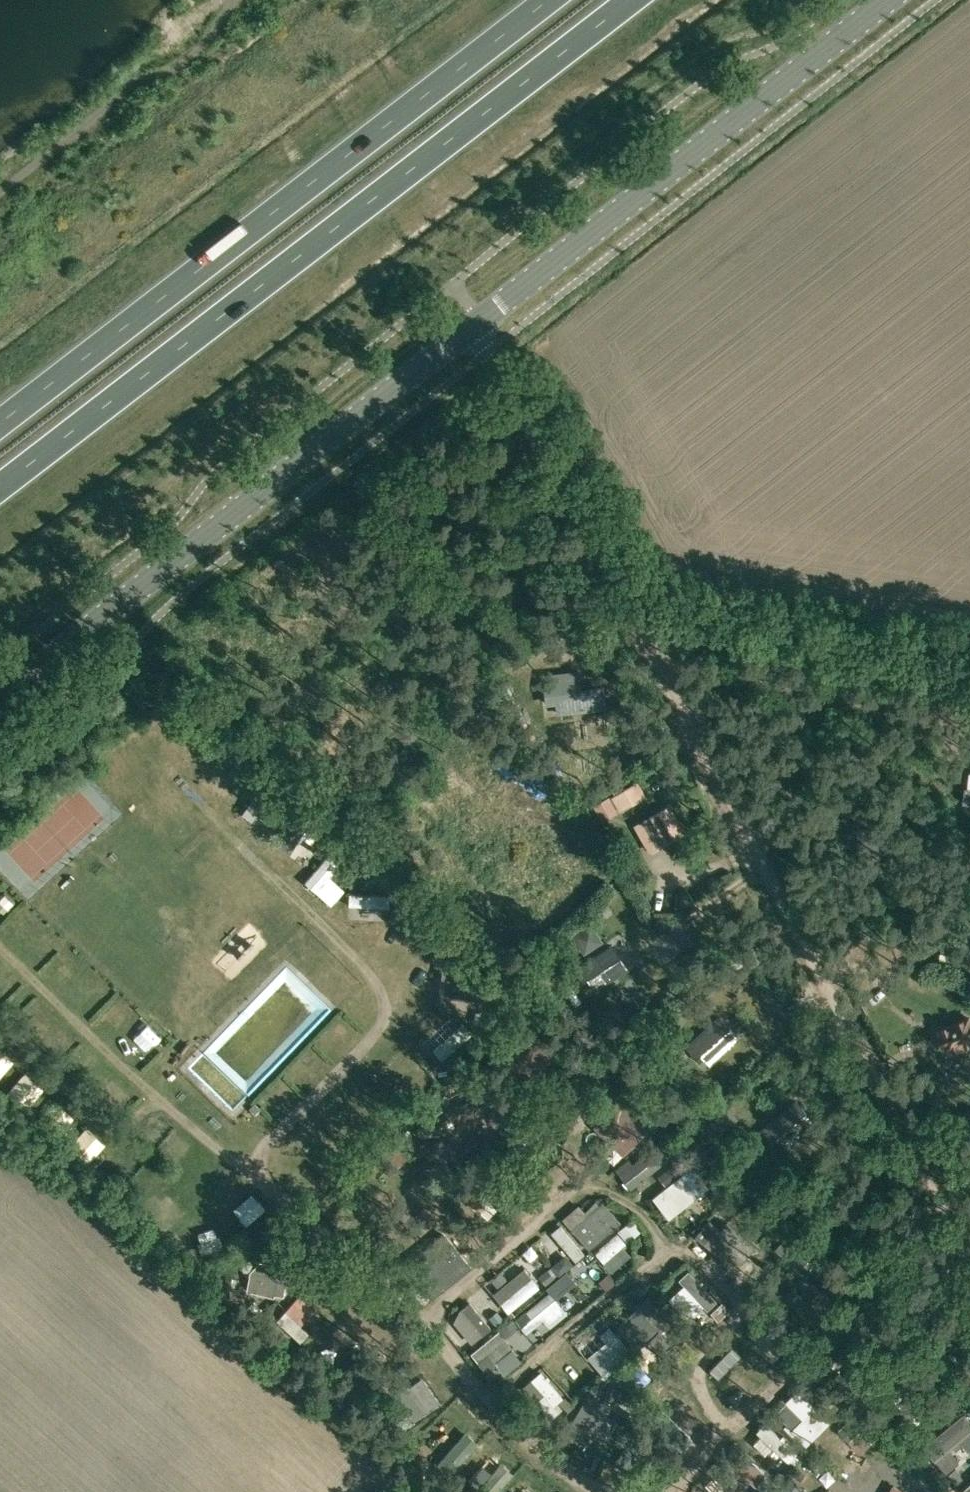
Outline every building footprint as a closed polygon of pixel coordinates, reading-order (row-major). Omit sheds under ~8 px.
[(547,675),(544,676),(548,702),(557,701),(558,712),(562,712),(608,706),(606,695),(584,698),(583,688),(581,671),(547,675)] [(626,792),(617,798),(613,799),(622,813),(646,799),(637,785),(626,792)] [(261,816),(269,803),(257,796),(249,809),(261,816)] [(619,813),(611,796),(593,805),(603,821),(619,813)] [(683,831),(668,806),(635,825),(650,850),(683,831)] [(322,838),(329,815),(315,811),(308,834),(322,838)] [(299,823),(288,840),(301,849),(312,832),(299,823)] [(610,826),(602,831),(610,843),(618,838),(610,826)] [(335,850),(312,876),(325,887),(347,861),(335,850)] [(398,902),(398,888),(356,888),(356,901),(398,902)] [(590,922),(571,935),(583,954),(603,942),(590,922)] [(601,953),(575,970),(581,979),(586,976),(594,988),(624,968),(617,957),(618,956),(611,945),(600,952),(601,953)] [(727,1027),(718,1017),(708,1026),(709,1027),(687,1047),(694,1055),(699,1051),(709,1062),(735,1038),(726,1028),(727,1027)] [(945,1045),(948,1051),(969,1043),(969,1020),(969,1018),(939,1029),(942,1036),(938,1037),(942,1046),(945,1045)] [(634,1150),(645,1137),(637,1131),(649,1116),(637,1105),(644,1097),(631,1086),(601,1122),(634,1150)] [(785,1146),(813,1123),(804,1112),(805,1111),(797,1101),(786,1110),(787,1111),(764,1130),(771,1139),(776,1135),(785,1146)] [(255,1102),(249,1109),(254,1114),(260,1108),(255,1102)] [(378,1152),(391,1166),(395,1162),(399,1167),(417,1148),(399,1130),(378,1152)] [(628,1158),(615,1169),(631,1189),(676,1152),(665,1137),(632,1163),(628,1158)] [(478,1212),(479,1210),(501,1188),(479,1164),(454,1188),(459,1193),(478,1212)] [(531,1172),(519,1172),(519,1185),(531,1184),(531,1172)] [(589,1216),(571,1232),(588,1252),(620,1226),(602,1205),(589,1216)] [(606,1247),(616,1257),(647,1226),(637,1216),(606,1247)] [(443,1234),(408,1263),(434,1295),(469,1267),(443,1234)] [(249,1271),(246,1290),(246,1291),(273,1298),(273,1295),(283,1296),(285,1286),(288,1268),(288,1266),(260,1262),(249,1271)] [(511,1267),(502,1274),(509,1283),(505,1287),(519,1305),(539,1288),(525,1271),(519,1276),(511,1267)] [(573,1274),(591,1297),(599,1292),(580,1269),(573,1274)] [(567,1314),(549,1291),(514,1318),(526,1333),(543,1319),(549,1328),(567,1314)] [(471,1303),(486,1318),(493,1311),(478,1296),(471,1303)] [(504,1352),(493,1321),(483,1324),(475,1302),(467,1305),(481,1343),(482,1342),(487,1355),(499,1351),(504,1365),(527,1356),(523,1345),(504,1352)] [(637,1303),(616,1323),(638,1347),(660,1327),(637,1303)] [(307,1318),(307,1317),(293,1305),(276,1321),(300,1342),(309,1334),(299,1325),(307,1318)] [(342,1381),(359,1401),(370,1391),(371,1393),(389,1379),(366,1352),(343,1371),(342,1381)] [(538,1359),(524,1364),(529,1377),(543,1371),(538,1359)] [(408,1384),(383,1404),(402,1429),(427,1409),(408,1384)] [(611,1406),(589,1393),(565,1431),(578,1438),(585,1427),(595,1433),(611,1406)] [(735,1445),(724,1457),(752,1482),(763,1470),(735,1445)] [(791,1478),(781,1491),(799,1491),(803,1486),(791,1478)]
